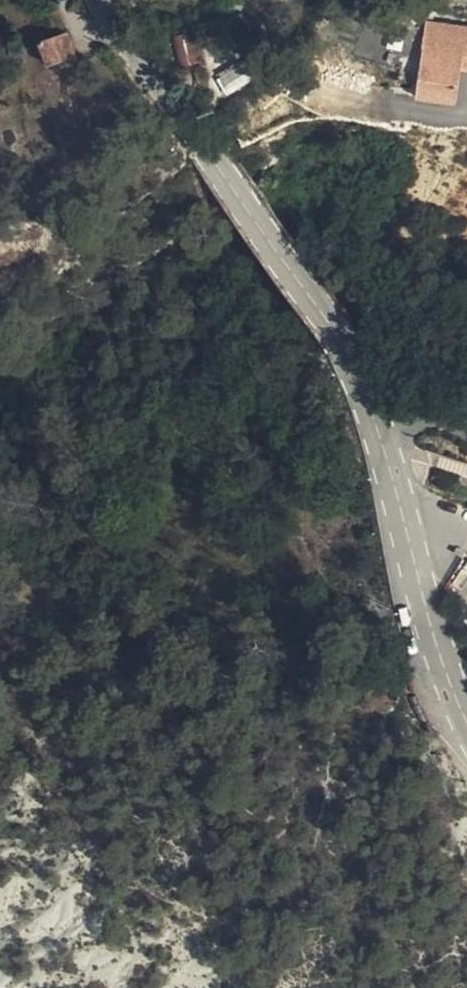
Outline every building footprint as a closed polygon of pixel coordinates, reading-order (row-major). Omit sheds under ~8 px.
[(433,19),(417,94),(466,104),(466,96),(461,95),(466,59),(466,26),(433,19)] [(77,48),(65,27),(42,42),(54,63),(77,48)] [(200,60),(190,34),(171,42),(182,68),(200,60)] [(214,78),(226,96),(250,80),(238,62),(214,78)]
